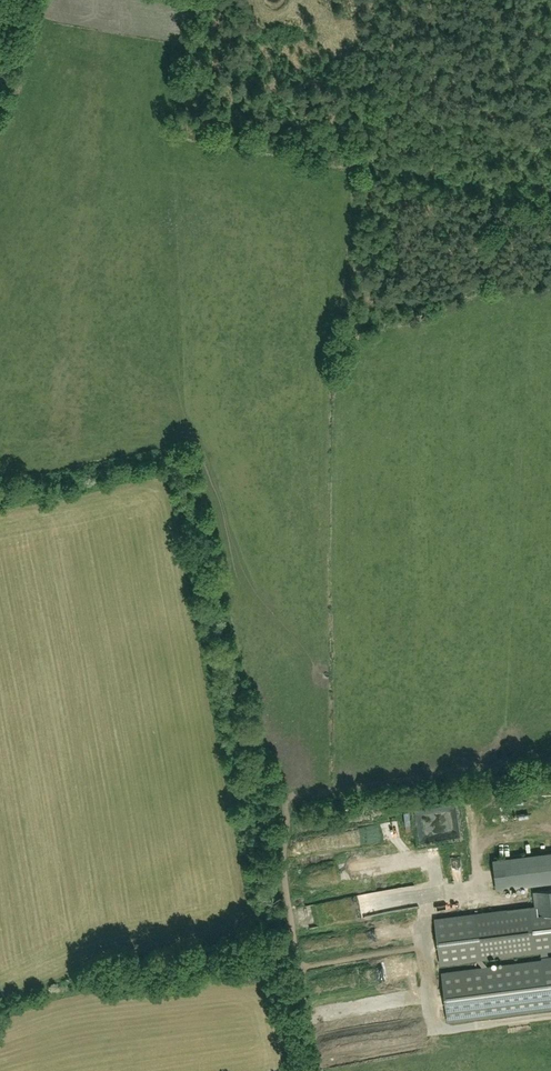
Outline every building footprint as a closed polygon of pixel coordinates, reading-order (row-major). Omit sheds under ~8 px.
[(523,803),(517,806),(522,816),(528,813),(523,803)] [(403,835),(406,846),(418,842),(414,832),(403,835)] [(493,859),(497,889),(550,883),(550,852),(493,859)] [(534,952),(540,951),(541,955),(547,954),(547,950),(550,950),(550,889),(533,891),(535,906),(529,907),(476,914),(434,919),(440,964),(481,959),(534,952)] [(391,930),(400,928),(399,921),(389,924),(391,930)] [(550,955),(550,959),(542,960),(482,968),(441,973),(447,1022),(488,1016),(550,1008),(550,955)] [(376,971),(376,979),(400,977),(400,970),(376,971)]
